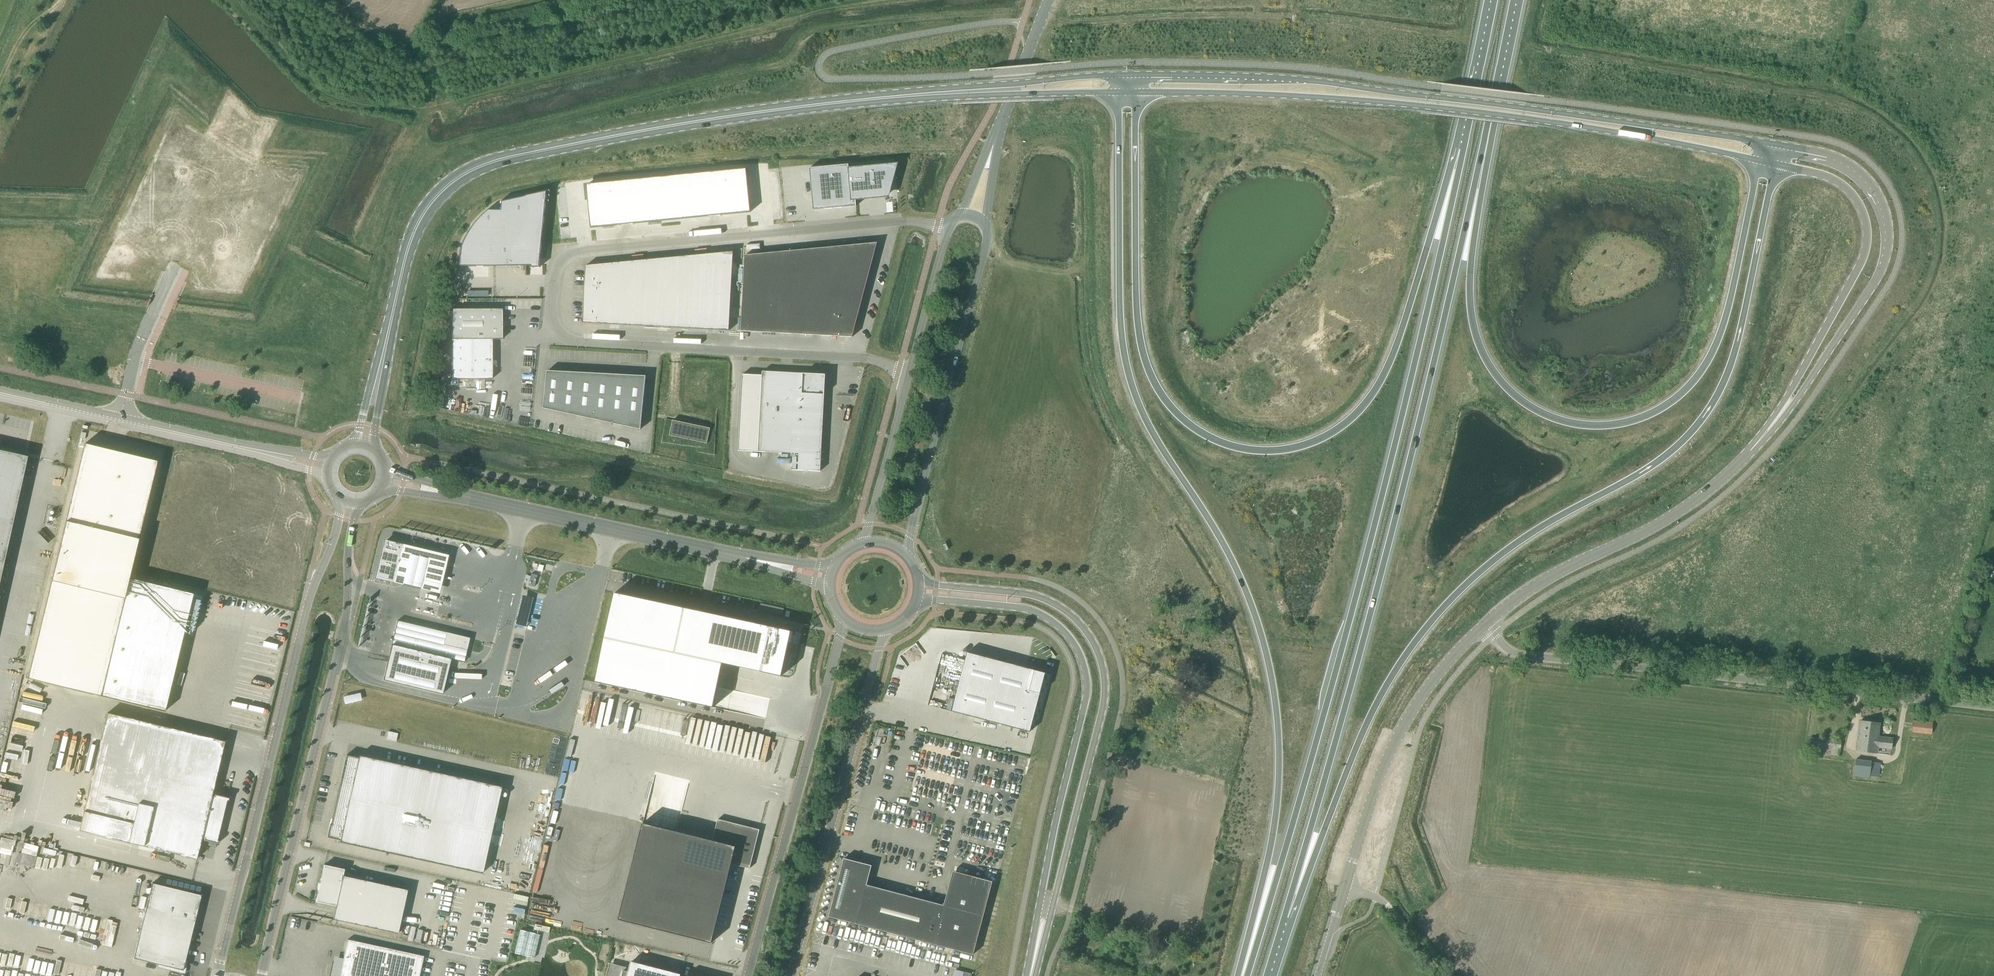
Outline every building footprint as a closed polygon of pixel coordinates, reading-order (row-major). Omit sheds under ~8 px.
[(816,164),(816,206),(863,206),(863,196),(894,196),(894,166),(855,166),(855,164),(816,164)] [(749,168),(583,184),(585,201),(588,201),(590,228),(750,213),(748,185),(750,185),(749,168)] [(500,202),(499,210),(487,210),(478,217),(473,224),(468,231),(463,239),(460,247),(457,266),(530,265),(530,267),(539,267),(540,254),(547,191),(500,202)] [(852,337),(877,243),(745,256),(741,331),(852,337)] [(583,323),(729,331),(733,252),(586,266),(583,323)] [(451,340),(451,379),(492,379),(492,340),(502,340),(502,309),(451,309),(451,340)] [(641,429),(646,376),(547,371),(543,408),(641,429)] [(742,375),(738,451),(758,452),(792,454),(792,470),(820,471),(821,455),(819,455),(823,378),(815,377),(815,381),(811,381),(811,379),(811,375),(812,375),(812,374),(762,371),(762,376),(742,375)] [(505,376),(493,376),(493,386),(505,386),(505,376)] [(675,420),(671,435),(709,445),(713,429),(675,420)] [(84,444),(27,679),(100,696),(114,638),(128,579),(156,462),(84,444)] [(27,457),(0,451),(0,578),(27,457)] [(26,464),(23,476),(31,477),(33,466),(26,464)] [(382,547),(375,579),(377,579),(392,583),(401,545),(385,542),(384,548),(382,547)] [(448,556),(401,545),(392,583),(438,595),(448,556)] [(1392,569),(1402,570),(1404,557),(1394,556),(1392,569)] [(1199,566),(1198,573),(1214,574),(1215,568),(1199,566)] [(128,579),(114,638),(178,653),(192,595),(128,579)] [(1394,592),(1394,601),(1411,601),(1412,593),(1394,592)] [(614,593),(595,682),(713,708),(723,663),(781,676),(789,643),(791,643),(794,632),(614,593)] [(465,657),(469,638),(446,632),(443,645),(394,633),(392,641),(386,668),(383,680),(441,695),(445,681),(450,659),(463,662),(465,657)] [(114,638),(100,696),(164,712),(178,653),(114,638)] [(969,654),(953,713),(1031,734),(1047,675),(969,654)] [(24,697),(22,702),(35,705),(36,699),(24,697)] [(17,707),(11,753),(26,755),(32,709),(17,707)] [(78,831),(196,859),(201,838),(203,839),(203,840),(217,844),(218,841),(216,841),(226,801),(228,801),(228,798),(214,795),(213,796),(211,796),(224,742),(107,713),(78,831)] [(1891,750),(1892,738),(1878,736),(1879,723),(1860,721),(1856,751),(1876,753),(1877,748),(1891,750)] [(1931,735),(1932,722),(1913,721),(1911,733),(1931,735)] [(1840,750),(1841,741),(1810,738),(1809,746),(1840,750)] [(18,778),(23,756),(9,753),(4,775),(18,778)] [(329,824),(326,838),(339,840),(339,843),(482,874),(501,787),(358,756),(358,758),(346,755),(330,825),(329,824)] [(64,757),(60,772),(67,774),(71,758),(64,757)] [(1878,777),(1880,763),(1871,762),(1871,761),(1855,760),(1853,776),(1869,778),(1869,776),(1878,777)] [(16,788),(18,782),(2,778),(0,784),(16,788)] [(10,812),(14,793),(0,790),(0,810),(10,812)] [(718,834),(586,798),(560,895),(715,936),(736,857),(754,862),(759,845),(758,844),(763,825),(734,817),(734,816),(724,813),(718,834)] [(104,893),(110,860),(11,842),(8,856),(13,857),(10,874),(22,876),(23,871),(39,874),(40,870),(54,873),(53,878),(65,880),(64,886),(78,888),(104,893)] [(844,859),(828,917),(856,924),(905,937),(973,955),(991,886),(992,883),(952,872),(951,876),(944,905),(866,885),(871,866),(844,859)] [(344,869),(324,865),(316,902),(335,906),(333,919),(397,933),(407,890),(342,876),(344,869)] [(187,961),(185,961),(201,895),(152,884),(133,958),(158,964),(157,966),(184,973),(187,961)] [(50,907),(47,918),(106,934),(110,920),(91,915),(93,908),(84,906),(82,914),(68,910),(69,904),(59,902),(57,909),(50,907)] [(45,924),(37,923),(36,930),(43,931),(45,924)] [(430,944),(431,931),(420,931),(420,944),(430,944)] [(423,957),(347,940),(339,975),(419,975),(423,957)] [(71,967),(24,956),(24,957),(14,955),(11,968),(18,970),(18,969),(30,972),(30,973),(42,975),(68,975),(71,967)] [(1188,963),(1216,967),(1217,961),(1189,957),(1188,963)] [(631,962),(627,975),(680,975),(666,971),(631,962)]
